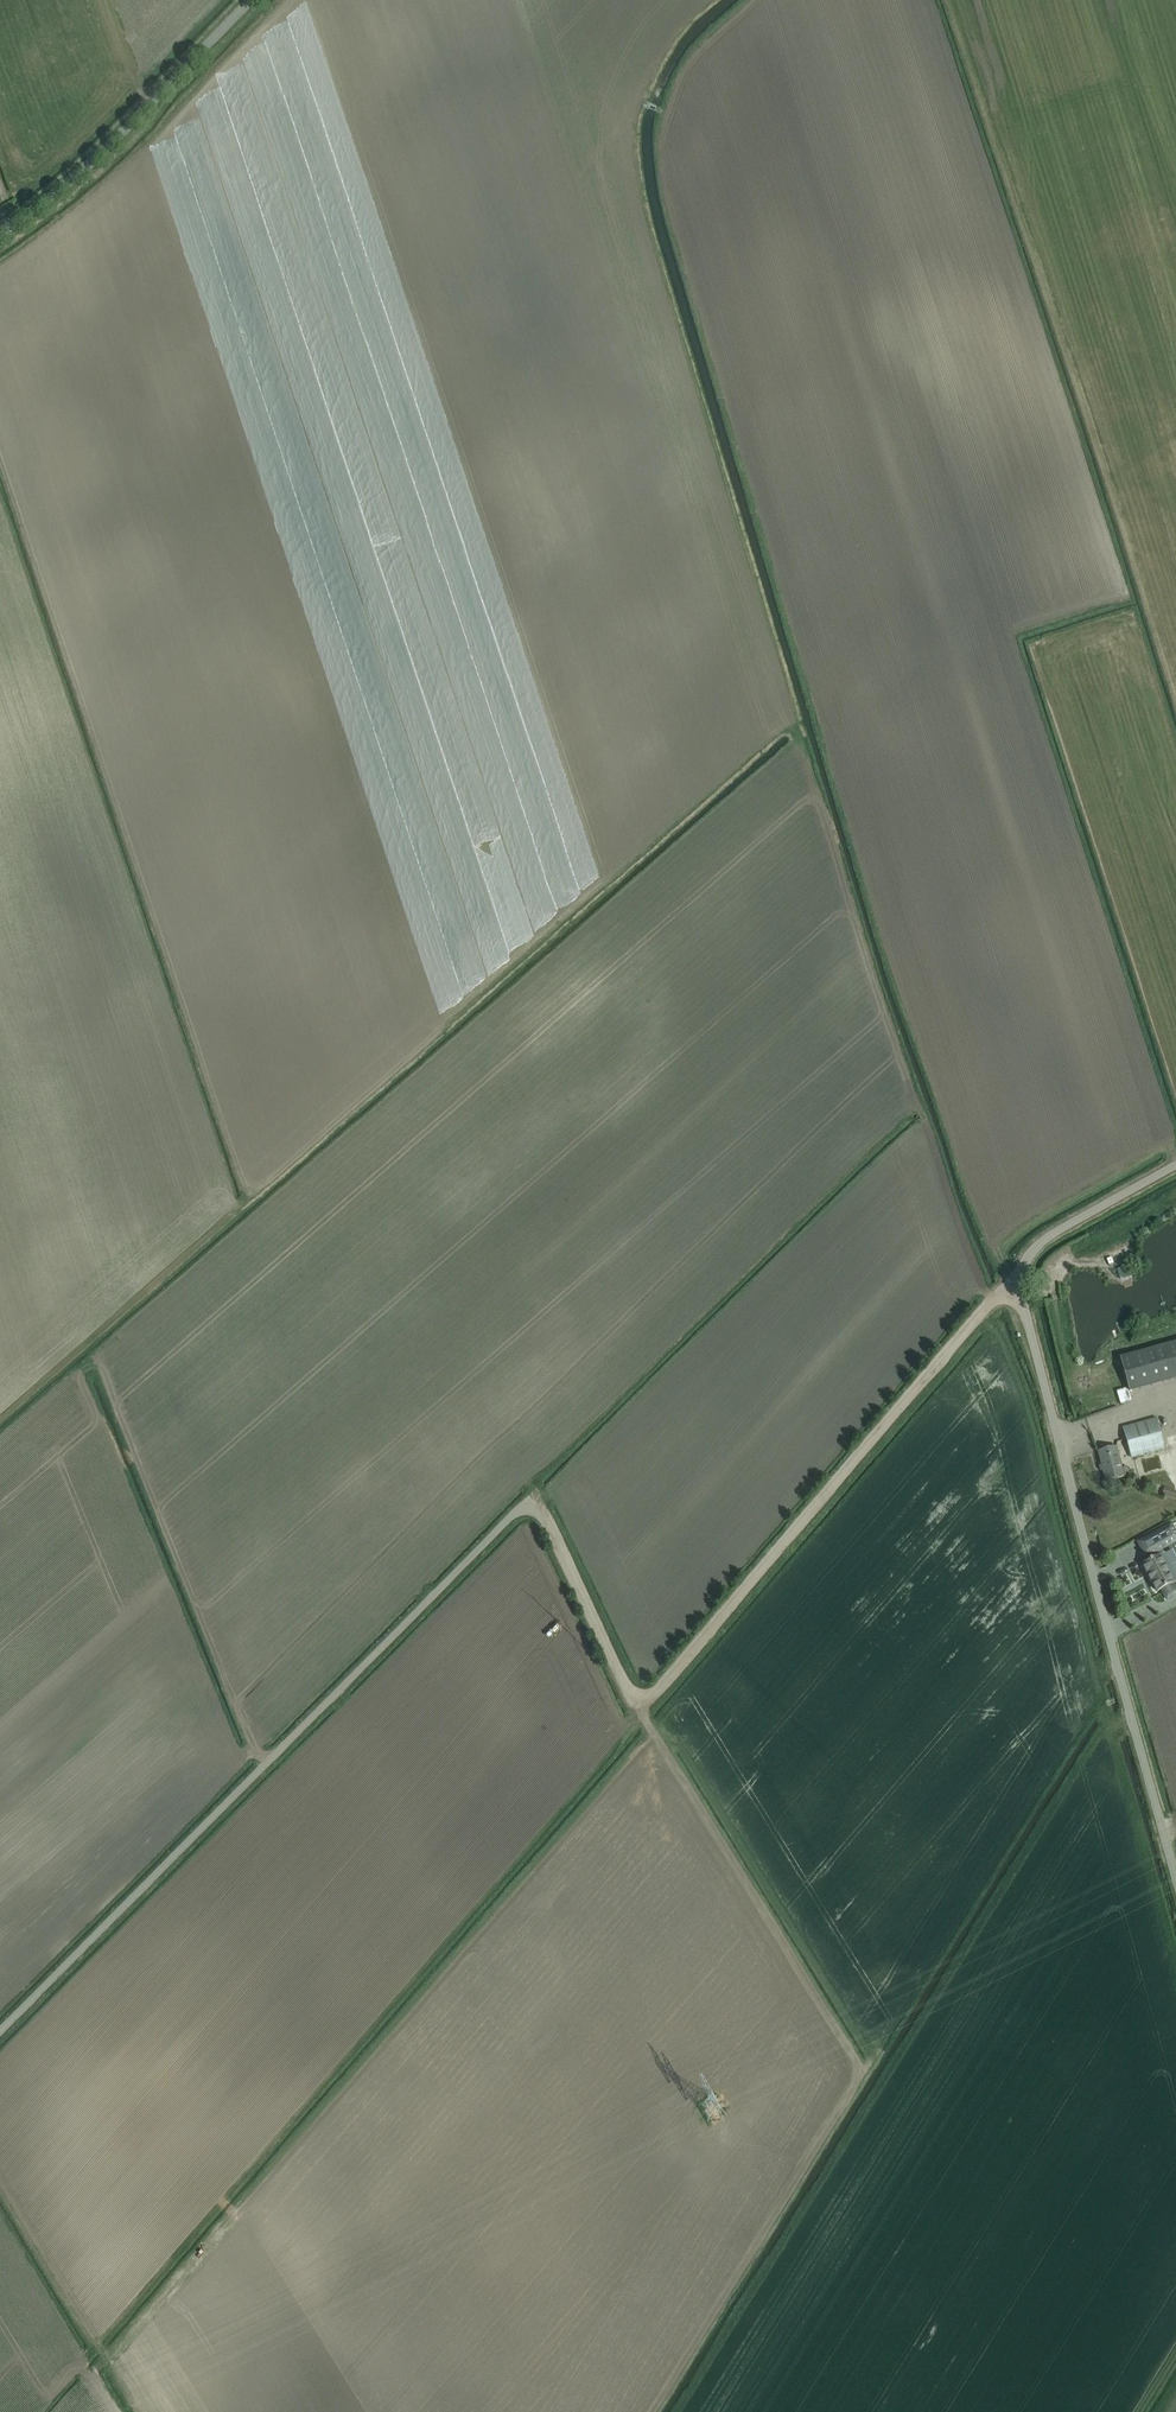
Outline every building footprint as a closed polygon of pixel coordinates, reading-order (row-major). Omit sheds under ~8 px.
[(1122,1361),(1132,1396),(1175,1384),(1175,1346),(1122,1361)] [(1134,1425),(1123,1428),(1131,1458),(1165,1448),(1168,1458),(1175,1456),(1175,1433),(1162,1437),(1157,1418),(1134,1425)] [(1106,1481),(1124,1476),(1116,1446),(1098,1451),(1106,1481)] [(1138,1542),(1149,1561),(1143,1564),(1152,1582),(1152,1585),(1154,1589),(1156,1590),(1157,1591),(1162,1589),(1167,1600),(1175,1595),(1175,1591),(1172,1584),(1175,1581),(1175,1576),(1161,1548),(1175,1540),(1175,1535),(1171,1525),(1138,1542)]
